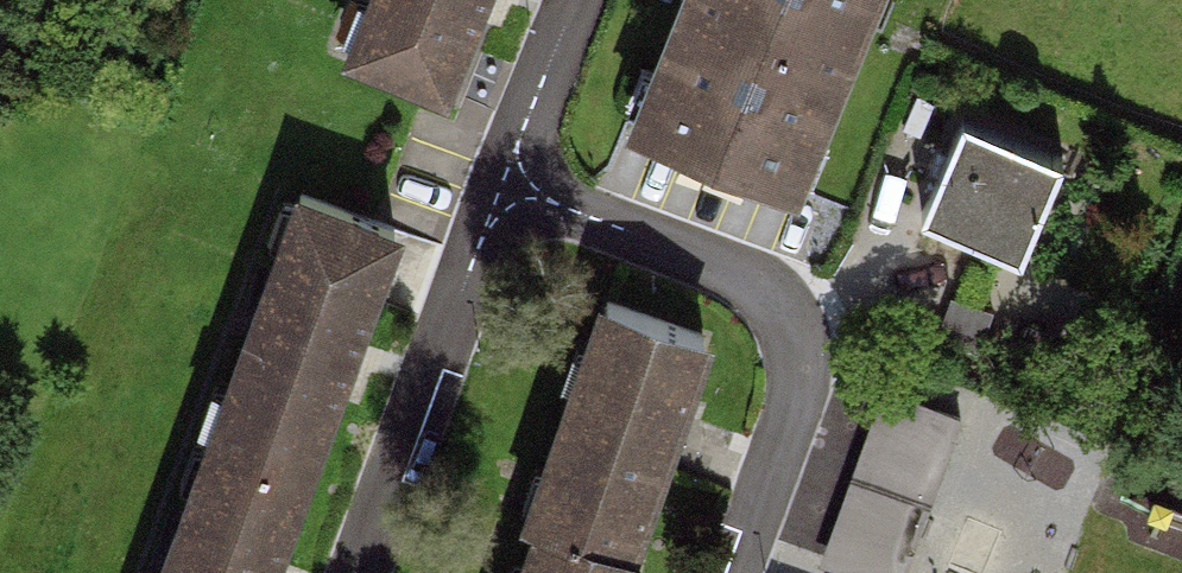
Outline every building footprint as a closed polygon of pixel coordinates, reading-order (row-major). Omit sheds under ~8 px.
[(500,0),(385,0),(353,84),(454,122),(500,0)] [(626,165),(795,232),(888,0),(693,0),(626,165)] [(1036,165),(942,125),(901,220),(994,260),(1036,165)] [(393,263),(299,229),(211,470),(306,504),(393,263)] [(705,336),(608,302),(532,518),(543,522),(629,552),(705,336)] [(891,394),(832,556),(878,572),(902,572),(959,418),(891,394)] [(211,470),(176,572),(280,572),(306,504),(211,470)] [(543,522),(525,572),(633,572),(640,555),(629,552),(543,522)]
